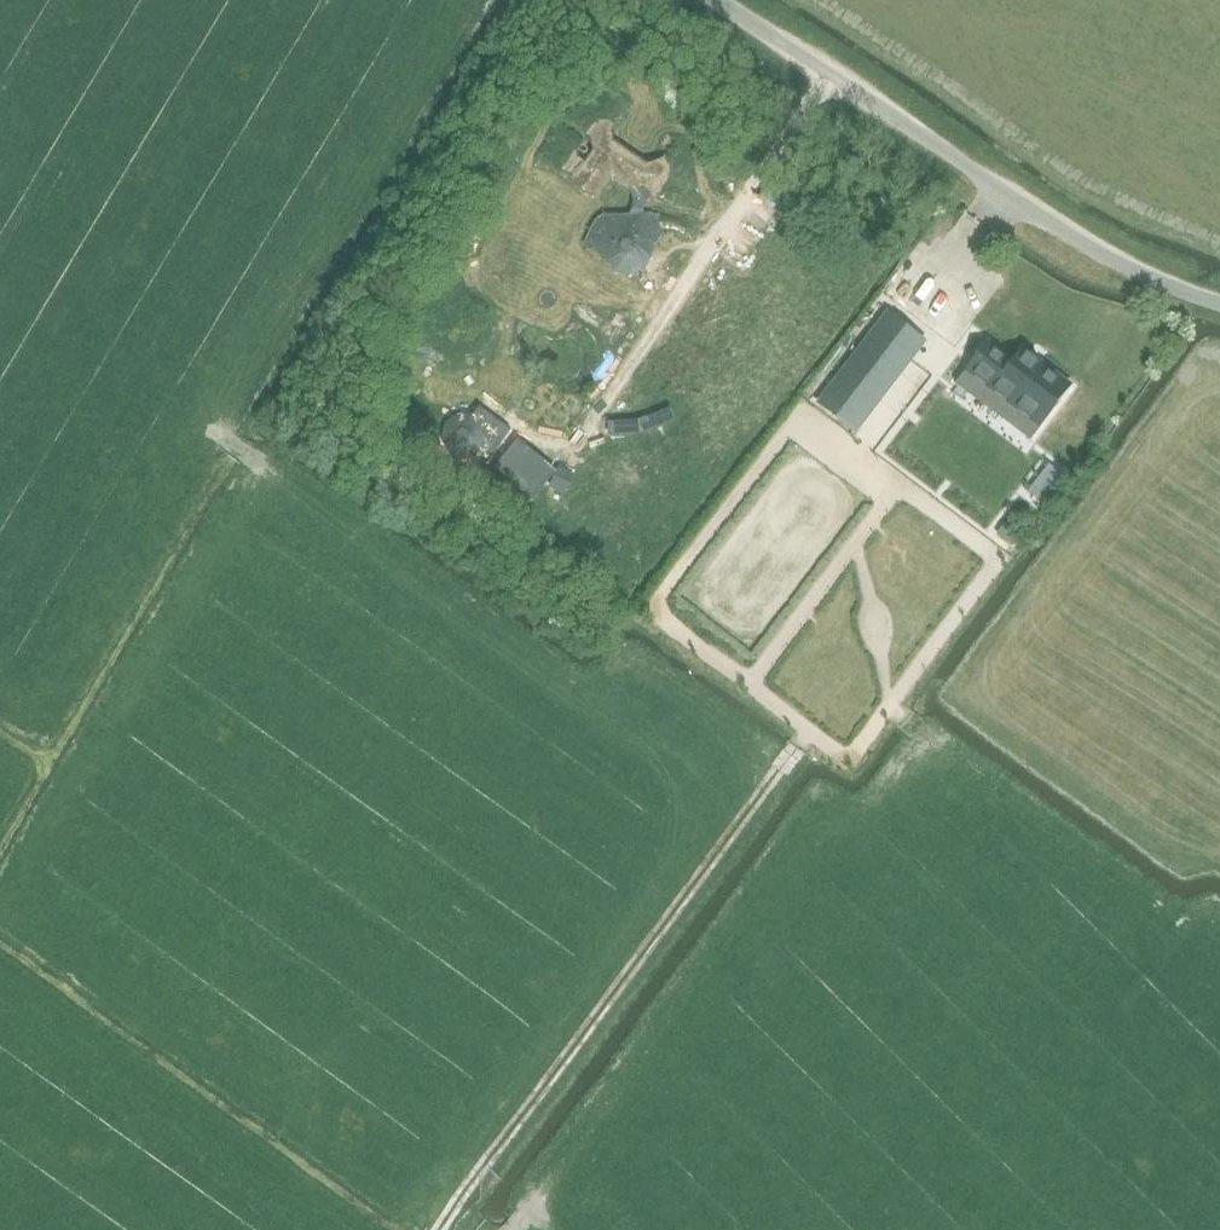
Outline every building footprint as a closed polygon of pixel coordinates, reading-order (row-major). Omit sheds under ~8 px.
[(653,237),(662,230),(653,213),(644,215),(643,210),(648,199),(651,194),(657,198),(669,179),(669,178),(670,176),(670,174),(671,171),(671,169),(670,166),(669,164),(668,163),(667,161),(665,160),(664,158),(648,165),(614,142),(613,138),(612,133),(614,125),(613,124),(612,124),(610,123),(608,123),(607,122),(605,122),(603,122),(600,123),(599,124),(597,125),(595,126),(587,136),(592,143),(595,152),(586,164),(579,159),(577,155),(575,154),(568,163),(560,172),(569,176),(572,178),(583,192),(596,196),(610,175),(627,186),(630,190),(632,193),(634,201),(633,209),(631,214),(629,216),(625,218),(621,220),(619,224),(608,217),(598,224),(589,242),(621,264),(630,265),(637,261),(653,237)] [(888,312),(818,403),(857,434),(928,341),(888,312)] [(1015,358),(990,339),(958,383),(1032,440),(1074,384),(1024,347),(1015,358)] [(519,442),(498,469),(524,489),(545,462),(519,442)] [(560,467),(550,487),(566,494),(575,474),(560,467)] [(1007,524),(998,536),(1011,545),(1020,533),(1007,524)]
